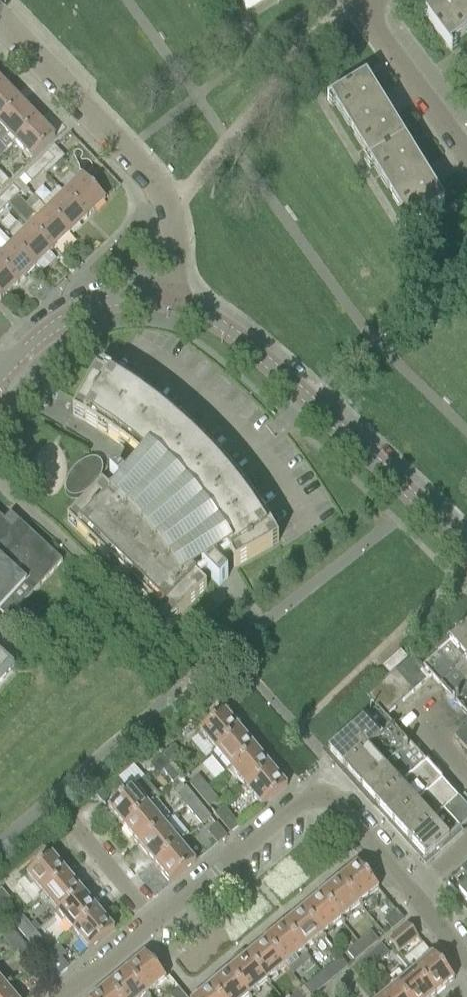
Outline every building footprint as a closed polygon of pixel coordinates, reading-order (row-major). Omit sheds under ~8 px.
[(251,9),(245,12),(246,13),(267,0),(246,0),(251,9)] [(425,17),(451,53),(452,53),(448,47),(466,33),(466,0),(449,0),(425,17)] [(366,167),(404,144),(365,81),(328,104),(328,105),(334,102),(372,163),(366,167)] [(21,105),(4,87),(0,92),(0,125),(21,105)] [(15,144),(38,122),(21,105),(0,125),(0,128),(15,144)] [(38,122),(15,144),(32,161),(54,139),(38,122)] [(404,144),(366,167),(367,168),(372,164),(411,226),(405,230),(406,231),(443,208),(404,144)] [(54,147),(35,166),(42,173),(46,177),(65,159),(55,148),(54,147)] [(35,166),(24,176),(25,177),(31,184),(42,173),(35,166)] [(1,190),(9,182),(0,173),(0,188),(1,190)] [(83,179),(66,196),(87,218),(105,202),(83,179)] [(13,187),(2,198),(9,205),(17,197),(20,194),(13,187)] [(59,188),(42,205),(48,212),(70,235),(87,218),(66,196),(59,188)] [(17,197),(9,205),(10,206),(31,228),(52,251),(70,235),(48,212),(40,220),(18,197),(17,197)] [(0,200),(0,213),(9,205),(2,198),(0,200)] [(31,228),(13,245),(35,268),(52,251),(31,228)] [(0,258),(0,266),(17,284),(35,268),(13,245),(0,258)] [(0,266),(0,301),(17,284),(0,266)] [(129,453),(140,463),(141,463),(144,460),(155,469),(162,475),(175,488),(181,495),(193,508),(199,515),(210,529),(215,537),(225,552),(234,568),(272,547),(265,536),(271,532),(263,519),(255,506),(245,494),(236,482),(226,470),(216,459),(205,448),(194,437),(180,425),(177,428),(172,425),(163,416),(138,398),(131,393),(113,381),(103,376),(102,378),(95,374),(75,410),(87,416),(84,422),(107,437),(129,453)] [(64,487),(64,489),(64,490),(64,491),(64,492),(65,493),(65,494),(66,495),(67,496),(68,497),(69,498),(70,498),(71,498),(72,499),(73,499),(74,499),(75,499),(76,499),(77,499),(78,498),(79,498),(80,498),(83,496),(86,495),(88,493),(91,491),(93,489),(96,486),(97,483),(99,481),(101,477),(102,474),(102,473),(102,468),(102,466),(101,463),(100,461),(98,460),(97,459),(96,459),(93,459),(91,460),(88,460),(85,461),(82,463),(80,464),(77,466),(75,468),(73,470),(71,472),(69,474),(66,479),(66,481),(65,482),(65,484),(64,485),(64,487)] [(115,473),(109,479),(124,494),(130,487),(115,473)] [(76,531),(150,604),(171,624),(206,589),(102,486),(71,517),(81,526),(76,531)] [(7,621),(34,592),(61,562),(40,543),(17,522),(11,528),(0,517),(0,614),(7,621)] [(201,570),(218,587),(227,579),(211,563),(201,570)] [(430,677),(439,686),(466,661),(466,627),(422,667),(430,677)] [(400,652),(382,668),(389,675),(407,660),(400,652)] [(12,670),(13,670),(14,669),(0,656),(0,683),(12,670)] [(412,656),(403,664),(421,685),(430,677),(422,667),(412,656)] [(439,686),(455,704),(466,694),(466,661),(439,686)] [(403,664),(394,673),(412,693),(421,685),(403,664)] [(394,673),(385,681),(403,701),(412,693),(394,673)] [(385,681),(375,689),(394,710),(403,701),(385,681)] [(366,698),(376,709),(384,718),(394,710),(375,689),(366,698)] [(455,704),(466,717),(466,694),(455,704)] [(328,753),(344,772),(393,727),(384,718),(376,709),(328,753)] [(199,733),(215,752),(241,731),(225,712),(199,733)] [(453,738),(466,753),(466,726),(453,738)] [(344,772),(360,789),(409,745),(393,727),(344,772)] [(215,752),(209,757),(225,775),(230,770),(256,749),(241,731),(215,752)] [(360,789),(376,807),(425,763),(409,745),(360,789)] [(175,747),(163,756),(170,765),(182,755),(175,747)] [(230,770),(246,789),(271,768),(256,749),(230,770)] [(170,765),(163,756),(151,766),(158,775),(162,772),(169,765),(170,765)] [(376,807),(409,843),(457,798),(425,763),(376,807)] [(169,765),(162,772),(172,784),(180,778),(169,765)] [(271,768),(246,789),(261,808),(287,787),(271,768)] [(189,785),(199,797),(208,789),(198,777),(189,785)] [(133,788),(108,809),(123,828),(149,807),(160,797),(144,779),(133,788)] [(175,796),(185,808),(194,800),(185,788),(175,796)] [(208,789),(199,797),(209,809),(218,801),(208,789)] [(409,843),(425,861),(466,823),(466,809),(457,798),(409,843)] [(194,800),(185,808),(200,826),(210,818),(194,800)] [(123,828),(138,846),(164,825),(149,807),(123,828)] [(215,815),(230,834),(239,827),(223,808),(215,815)] [(138,846),(153,865),(179,844),(164,825),(138,846)] [(208,833),(217,844),(226,838),(216,826),(208,833)] [(179,844),(153,865),(169,884),(195,863),(179,844)] [(32,902),(41,895),(67,874),(52,855),(17,883),(32,902)] [(357,864),(338,880),(359,906),(378,890),(357,864)] [(465,868),(447,885),(458,897),(466,907),(466,870),(465,868)] [(41,895),(57,914),(83,892),(67,874),(41,895)] [(338,880),(319,895),(341,921),(359,906),(338,880)] [(0,892),(0,906),(8,899),(1,890),(0,892)] [(57,914),(72,932),(98,911),(83,892),(57,914)] [(319,895),(301,910),(322,936),(341,921),(319,895)] [(301,910),(282,926),(304,952),(322,936),(301,910)] [(98,911),(72,932),(88,951),(114,930),(98,911)] [(403,920),(396,911),(385,921),(391,929),(403,920)] [(24,919),(15,926),(26,939),(34,932),(24,919)] [(388,941),(398,954),(417,938),(407,925),(388,941)] [(282,926),(264,941),(285,967),(304,952),(282,926)] [(2,939),(12,951),(21,943),(12,931),(2,939)] [(34,932),(26,939),(37,952),(45,945),(34,932)] [(370,933),(359,943),(365,951),(377,942),(370,933)] [(264,941),(245,956),(267,982),(285,967),(264,941)] [(21,943),(12,951),(22,964),(32,956),(21,943)] [(365,951),(359,943),(346,953),(353,961),(365,951)] [(42,958),(57,977),(68,968),(60,959),(65,955),(57,946),(42,958)] [(380,946),(369,956),(377,965),(389,956),(380,946)] [(144,955),(125,970),(146,996),(165,981),(144,955)] [(432,955),(413,971),(435,996),(454,981),(432,955)] [(227,972),(248,996),(249,996),(267,982),(245,956),(227,972)] [(357,966),(365,976),(377,965),(369,956),(357,966)] [(339,958),(321,973),(328,981),(346,967),(339,958)] [(34,976),(44,988),(53,981),(43,969),(34,976)] [(106,986),(116,996),(145,996),(146,996),(125,970),(106,986)] [(395,986),(404,996),(435,996),(413,971),(395,986)] [(208,987),(216,996),(248,996),(227,972),(208,987)] [(328,981),(321,973),(303,988),(310,996),(328,981)] [(344,977),(333,987),(340,995),(351,986),(344,977)] [(106,986),(92,996),(116,996),(106,986)] [(382,996),(404,996),(395,986),(382,996)] [(0,992),(0,996),(13,996),(6,987),(0,992)] [(196,996),(216,996),(208,987),(196,996)] [(333,987),(320,996),(338,996),(340,995),(333,987)] [(171,996),(184,996),(178,989),(170,996),(171,996)]
